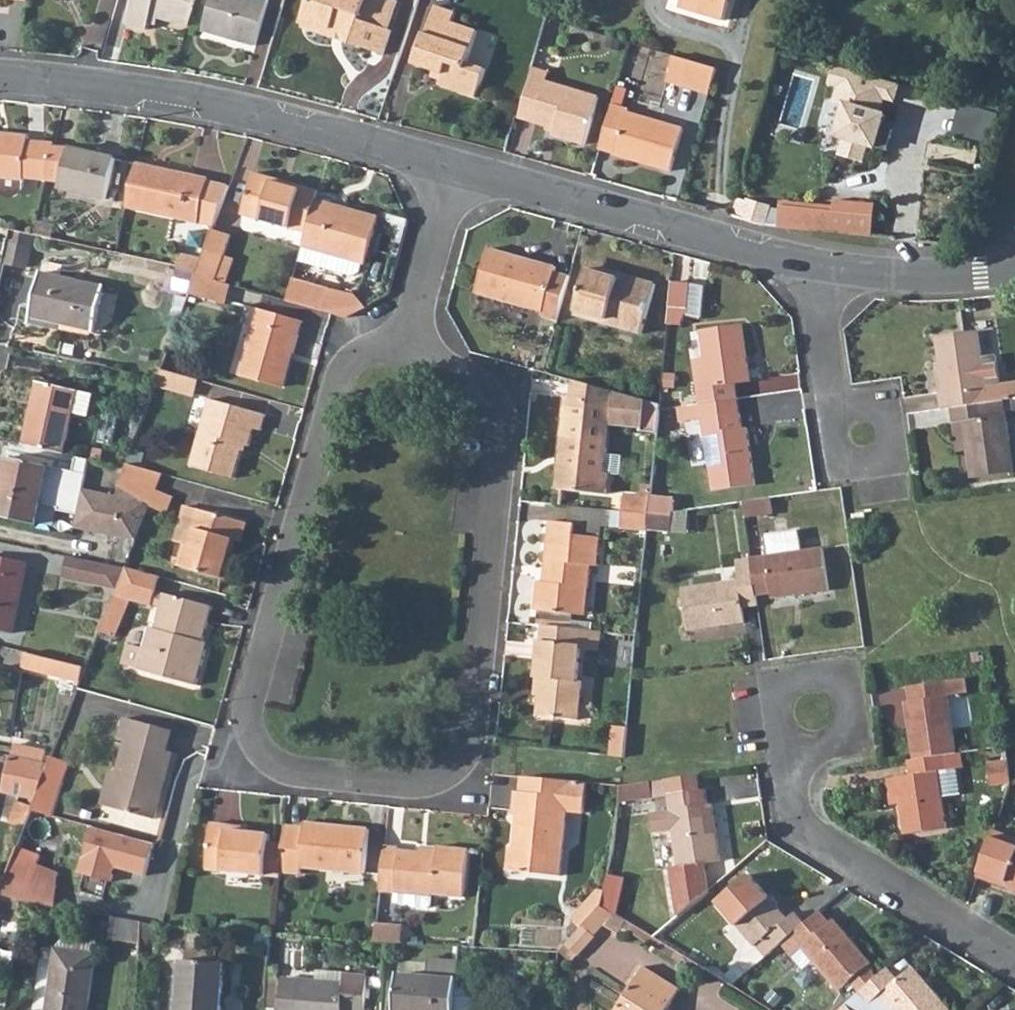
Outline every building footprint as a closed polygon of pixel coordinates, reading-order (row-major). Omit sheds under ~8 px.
[(194,0),(130,0),(124,23),(146,29),(150,14),(187,25),(194,0)] [(254,45),(267,0),(266,0),(210,0),(202,29),(254,45)] [(310,3),(303,27),(329,35),(330,32),(344,36),(342,43),(365,50),(367,45),(384,51),(391,29),(386,27),(395,1),(392,0),(307,0),(306,1),(310,3)] [(680,7),(722,20),(728,0),(682,0),(680,7)] [(414,63),(445,73),(441,84),(478,96),(488,67),(468,61),(479,29),(453,20),(455,12),(436,5),(428,32),(425,31),(414,63)] [(668,80),(712,94),(720,66),(676,53),(668,80)] [(899,84),(833,65),(828,84),(837,86),(833,101),(843,104),(834,137),(842,140),(838,156),(863,163),(868,147),(877,150),(877,148),(887,151),(893,130),(883,127),(887,114),(880,112),(883,99),(894,102),(899,84)] [(518,116),(559,128),(558,135),(585,143),(598,96),(529,76),(518,116)] [(598,151),(670,172),(682,129),(627,113),(628,109),(612,104),(598,151)] [(24,179),(24,176),(47,181),(54,147),(55,144),(28,140),(28,136),(0,133),(0,177),(24,179)] [(47,181),(62,184),(61,190),(108,200),(116,158),(70,147),(69,151),(54,147),(47,181)] [(127,207),(214,225),(229,186),(208,182),(208,179),(136,164),(127,207)] [(305,233),(313,205),(316,190),(301,185),(299,189),(271,181),(272,177),(254,172),(242,215),(305,233)] [(828,232),(872,237),(876,191),(833,186),(830,211),(828,232)] [(732,215),(742,218),(747,202),(737,199),(732,215)] [(742,218),(767,225),(771,209),(747,202),(742,218)] [(301,246),(337,257),(333,270),(352,275),(360,271),(362,264),(365,264),(378,218),(340,207),(339,212),(313,205),(305,233),(301,246)] [(777,228),(828,232),(830,211),(778,207),(777,228)] [(36,234),(66,241),(68,232),(38,225),(36,234)] [(197,275),(215,280),(224,255),(232,233),(214,227),(203,258),(199,269),(197,275)] [(4,262),(28,267),(34,241),(10,235),(4,262)] [(557,320),(569,275),(555,271),(556,267),(522,256),(521,261),(502,255),(503,251),(489,248),(476,293),(544,313),(543,315),(557,320)] [(178,265),(199,269),(203,258),(181,253),(178,265)] [(215,280),(226,283),(234,259),(224,255),(215,280)] [(574,315),(642,334),(656,284),(633,278),(632,283),(619,279),(620,275),(588,265),(574,315)] [(52,321),(60,323),(94,331),(104,287),(40,273),(32,308),(30,322),(51,327),(52,321)] [(190,293),(226,303),(231,285),(226,283),(215,280),(197,275),(190,293)] [(287,300),(324,311),(329,290),(292,279),(287,300)] [(667,324),(680,325),(688,305),(690,284),(671,282),(667,324)] [(240,375),(278,385),(287,352),(293,354),(302,320),(259,308),(240,375)] [(700,403),(737,398),(735,383),(751,381),(741,324),(699,330),(704,357),(693,359),(700,403)] [(950,409),(1002,401),(1014,399),(1014,385),(1000,387),(996,357),(981,359),(977,331),(934,337),(943,395),(947,395),(950,409)] [(163,368),(158,387),(193,396),(198,380),(163,368)] [(570,380),(568,397),(588,399),(589,385),(570,380)] [(24,446),(65,455),(74,414),(88,417),(93,394),(79,390),(39,381),(24,446)] [(642,401),(589,385),(588,399),(568,397),(563,397),(558,456),(564,457),(561,490),(607,495),(609,473),(605,472),(609,426),(641,429),(641,432),(656,434),(659,408),(659,405),(642,401)] [(687,405),(689,421),(702,419),(714,491),(756,484),(747,426),(742,427),(737,398),(700,403),(687,405)] [(190,466),(234,479),(243,446),(249,448),(254,430),(262,432),(267,415),(210,399),(190,466)] [(950,409),(952,424),(962,423),(966,451),(970,478),(1013,472),(1002,401),(950,409)] [(952,424),(956,452),(966,451),(962,423),(952,424)] [(36,525),(49,467),(7,456),(0,491),(0,517),(36,525)] [(137,540),(149,509),(156,493),(163,474),(128,465),(126,468),(117,496),(83,490),(75,527),(124,537),(125,532),(137,540)] [(622,511),(648,513),(650,498),(650,495),(624,492),(622,511)] [(149,509),(165,515),(171,499),(156,493),(149,509)] [(648,513),(672,516),(673,500),(650,498),(648,513)] [(741,502),(743,515),(770,511),(769,498),(741,502)] [(183,544),(187,545),(197,510),(187,507),(177,542),(183,544)] [(183,544),(178,566),(222,579),(228,556),(225,556),(229,539),(238,541),(244,522),(197,510),(187,545),(183,544)] [(621,528),(646,530),(648,513),(622,511),(621,528)] [(646,530),(670,533),(672,516),(648,513),(646,530)] [(851,514),(853,526),(865,524),(864,513),(851,514)] [(568,614),(570,589),(589,591),(591,566),(597,567),(600,538),(574,535),(575,523),(549,521),(542,582),(537,581),(535,612),(568,614)] [(797,531),(764,536),(768,555),(750,558),(752,568),(756,597),(770,594),(771,600),(828,590),(821,547),(799,550),(797,531)] [(65,577),(118,589),(126,567),(69,556),(65,577)] [(14,634),(28,564),(0,558),(0,631),(14,634)] [(115,597),(151,608),(161,577),(126,567),(118,589),(115,597)] [(752,568),(736,570),(738,580),(680,590),(686,632),(743,623),(742,608),(757,606),(756,597),(752,568)] [(568,614),(586,617),(589,591),(570,589),(568,614)] [(139,670),(196,687),(208,644),(203,642),(213,608),(164,594),(154,628),(151,627),(144,650),(139,669),(139,670)] [(131,602),(115,597),(99,636),(115,641),(131,602)] [(581,630),(541,626),(540,642),(539,642),(535,679),(541,680),(537,717),(577,721),(581,684),(576,684),(579,648),(581,630)] [(596,650),(597,631),(581,630),(579,648),(596,650)] [(139,669),(144,650),(130,646),(124,665),(139,669)] [(84,667),(26,653),(24,668),(81,682),(84,667)] [(912,762),(955,756),(947,696),(966,693),(965,679),(906,687),(909,702),(904,703),(912,762)] [(109,807),(154,820),(173,753),(167,751),(173,731),(125,718),(118,740),(126,743),(118,773),(109,807)] [(608,756),(623,758),(626,728),(611,726),(608,756)] [(49,764),(42,781),(61,788),(71,760),(53,753),(49,764)] [(894,779),(898,805),(903,836),(945,830),(938,772),(961,769),(959,755),(955,756),(912,762),(907,762),(909,776),(894,779)] [(5,793),(34,800),(42,781),(49,764),(13,757),(5,793)] [(1005,762),(985,765),(988,785),(1008,783),(1005,762)] [(109,807),(118,773),(110,771),(101,805),(109,807)] [(664,781),(666,795),(699,790),(697,776),(664,781)] [(521,778),(520,792),(514,793),(512,816),(517,817),(514,849),(509,849),(506,872),(561,877),(566,812),(583,814),(585,784),(521,778)] [(894,779),(886,779),(889,806),(898,805),(894,779)] [(42,781),(34,800),(32,807),(31,808),(53,815),(61,788),(42,781)] [(649,783),(620,786),(619,802),(651,798),(649,783)] [(704,790),(666,795),(669,810),(649,813),(652,833),(672,830),(677,867),(670,868),(677,919),(708,893),(703,863),(719,861),(711,803),(706,804),(704,790)] [(31,808),(32,807),(16,801),(9,819),(24,825),(31,808)] [(281,873),(300,875),(300,869),(365,874),(369,829),(304,823),(304,827),(286,825),(284,844),(281,873)] [(154,842),(92,825),(79,872),(111,881),(115,866),(145,875),(154,842)] [(266,876),(269,843),(270,834),(228,831),(228,826),(211,825),(206,870),(266,876)] [(974,878),(1002,889),(1014,893),(1014,840),(991,831),(974,878)] [(23,900),(42,853),(17,843),(0,887),(0,895),(23,900)] [(266,876),(280,877),(281,873),(284,844),(269,843),(266,876)] [(380,892),(394,893),(395,891),(432,894),(464,897),(468,852),(436,849),(436,853),(398,850),(399,847),(384,845),(380,892)] [(755,947),(765,938),(775,950),(781,945),(804,924),(794,913),(787,919),(750,875),(716,905),(753,948),(755,947)] [(603,897),(619,902),(623,883),(607,879),(603,897)] [(432,894),(395,891),(394,893),(394,903),(409,904),(412,907),(427,908),(431,905),(432,894)] [(574,963),(615,920),(619,902),(603,897),(596,892),(572,918),(582,929),(557,954),(574,963)] [(23,902),(0,898),(0,920),(20,923),(23,902)] [(781,945),(792,957),(800,950),(837,992),(848,983),(857,994),(876,978),(866,966),(870,964),(833,919),(829,922),(820,911),(804,924),(781,945)] [(110,939),(139,944),(140,940),(141,921),(112,916),(110,939)] [(140,940),(163,944),(165,925),(162,925),(141,921),(140,940)] [(401,926),(376,925),(375,943),(385,943),(400,944),(401,926)] [(755,947),(765,958),(775,950),(765,938),(755,947)] [(95,953),(55,948),(46,1009),(87,1009),(95,953)] [(473,985),(458,984),(460,960),(429,958),(427,976),(398,973),(395,1009),(475,1009),(476,998),(473,994),(473,985)] [(226,964),(182,961),(178,1009),(222,1009),(226,964)] [(887,969),(876,978),(857,994),(839,1009),(949,1009),(912,969),(898,981),(887,969)] [(621,1009),(666,1009),(677,992),(642,970),(619,1008),(621,1009)] [(357,1002),(362,1003),(362,994),(370,994),(372,976),(345,974),(345,983),(282,977),(280,1009),(357,1009),(357,1002)]
